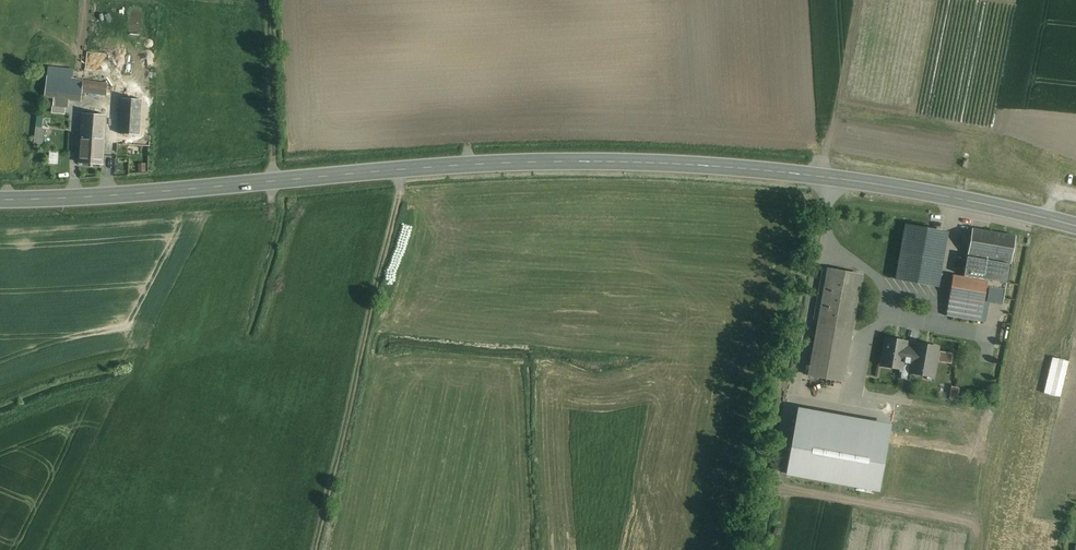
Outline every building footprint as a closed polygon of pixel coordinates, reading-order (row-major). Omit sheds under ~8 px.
[(108,84),(47,77),(45,97),(81,101),(82,92),(107,95),(108,84)] [(142,91),(123,89),(122,99),(142,100),(142,91)] [(142,100),(122,99),(120,134),(139,135),(142,100)] [(150,100),(142,100),(139,135),(148,136),(150,100)] [(106,116),(82,114),(79,163),(102,165),(106,116)] [(51,118),(38,117),(37,128),(41,129),(50,130),(51,118)] [(41,129),(37,128),(34,144),(42,145),(43,136),(40,135),(41,129)] [(139,135),(120,134),(119,145),(150,146),(151,136),(148,136),(139,135)] [(906,225),(896,279),(930,285),(939,230),(906,225)] [(1016,236),(973,228),(968,254),(993,259),(1011,262),(1016,236)] [(1011,262),(993,259),(991,269),(1009,272),(1011,262)] [(861,275),(828,269),(809,376),(842,382),(861,275)] [(990,283),(953,276),(949,297),(984,304),(986,304),(990,283)] [(984,304),(949,297),(946,316),(980,322),(984,304)] [(907,342),(886,338),(882,359),(890,361),(889,367),(902,369),(904,363),(912,364),(915,348),(906,347),(907,342)] [(916,344),(915,348),(912,364),(911,373),(923,375),(924,372),(934,373),(938,348),(916,344)] [(950,398),(958,399),(959,386),(951,386),(950,398)] [(792,406),(780,475),(875,491),(887,423),(792,406)]
